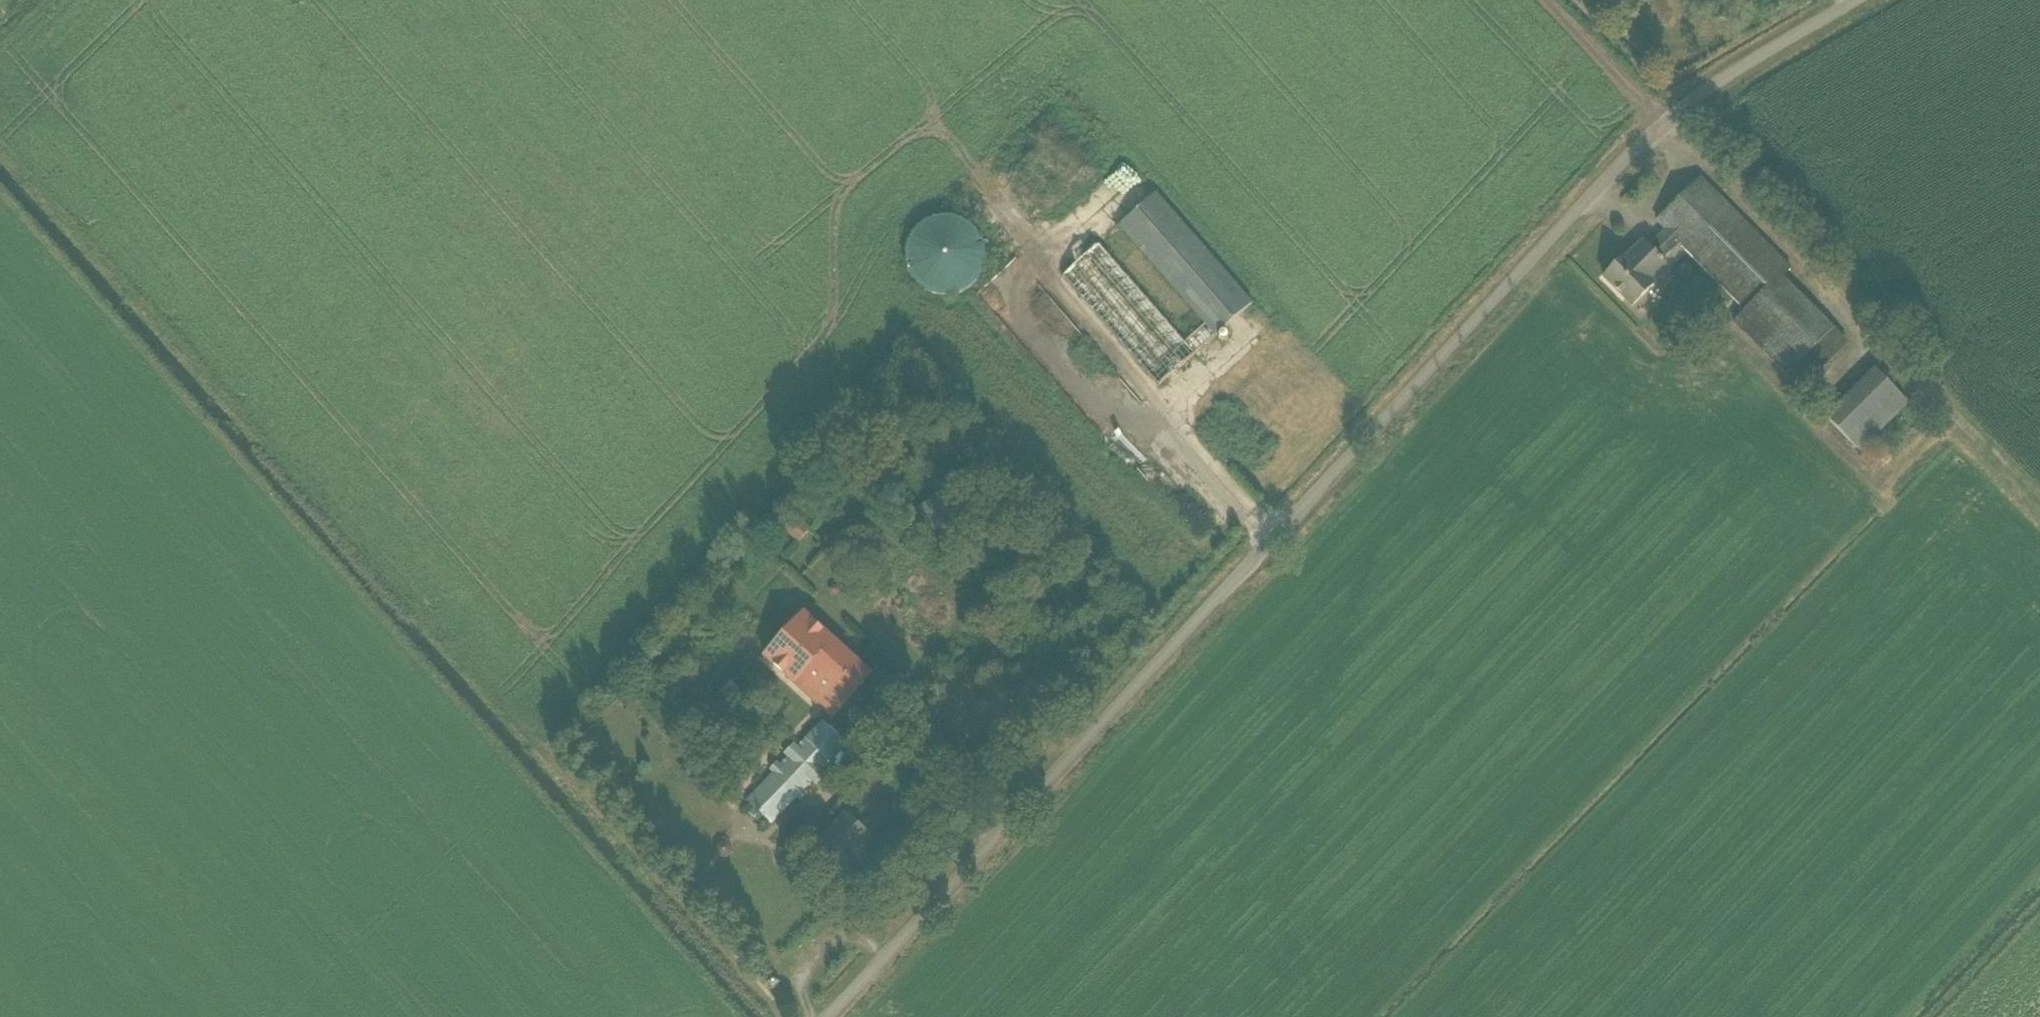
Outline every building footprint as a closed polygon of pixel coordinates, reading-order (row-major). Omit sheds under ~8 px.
[(1789,268),(1715,192),(1701,178),(1658,221),(1666,230),(1648,248),(1643,243),(1632,254),(1634,257),(1630,261),(1625,257),(1604,278),(1633,306),(1654,285),(1649,279),(1664,264),(1661,262),(1679,244),(1745,310),(1732,323),(1798,390),(1845,343),(1779,277),(1789,268)] [(1100,244),(1064,275),(1159,386),(1251,304),(1156,194),(1119,225),(1206,325),(1185,342),(1100,244)] [(986,273),(987,265),(986,258),(985,252),(981,245),(976,238),(972,233),(965,229),(957,226),(949,225),(943,225),(936,227),(929,230),(920,236),(914,243),(911,250),(908,258),(908,265),(908,272),(911,280),(914,286),(919,293),(924,297),(931,301),(938,303),(945,304),(952,304),(959,302),(967,299),(973,294),(979,288),(983,281),(986,273)] [(1870,449),(1913,406),(1882,375),(1839,417),(1870,449)] [(937,495),(919,510),(950,548),(968,533),(937,495)] [(795,519),(785,530),(798,543),(809,531),(795,519)] [(793,683),(818,704),(832,718),(871,676),(802,612),(764,655),(793,683)] [(731,681),(719,694),(728,702),(725,706),(745,723),(748,720),(759,729),(769,718),(741,693),(739,691),(740,689),(731,681)] [(789,758),(748,802),(771,824),(813,780),(817,784),(827,774),(822,770),(846,744),(823,722),(798,747),(795,744),(785,754),(789,758)] [(806,813),(798,821),(809,832),(820,821),(812,813),(806,813)] [(783,845),(778,849),(779,855),(785,861),(791,862),(795,858),(795,852),(788,846),(783,845)]
